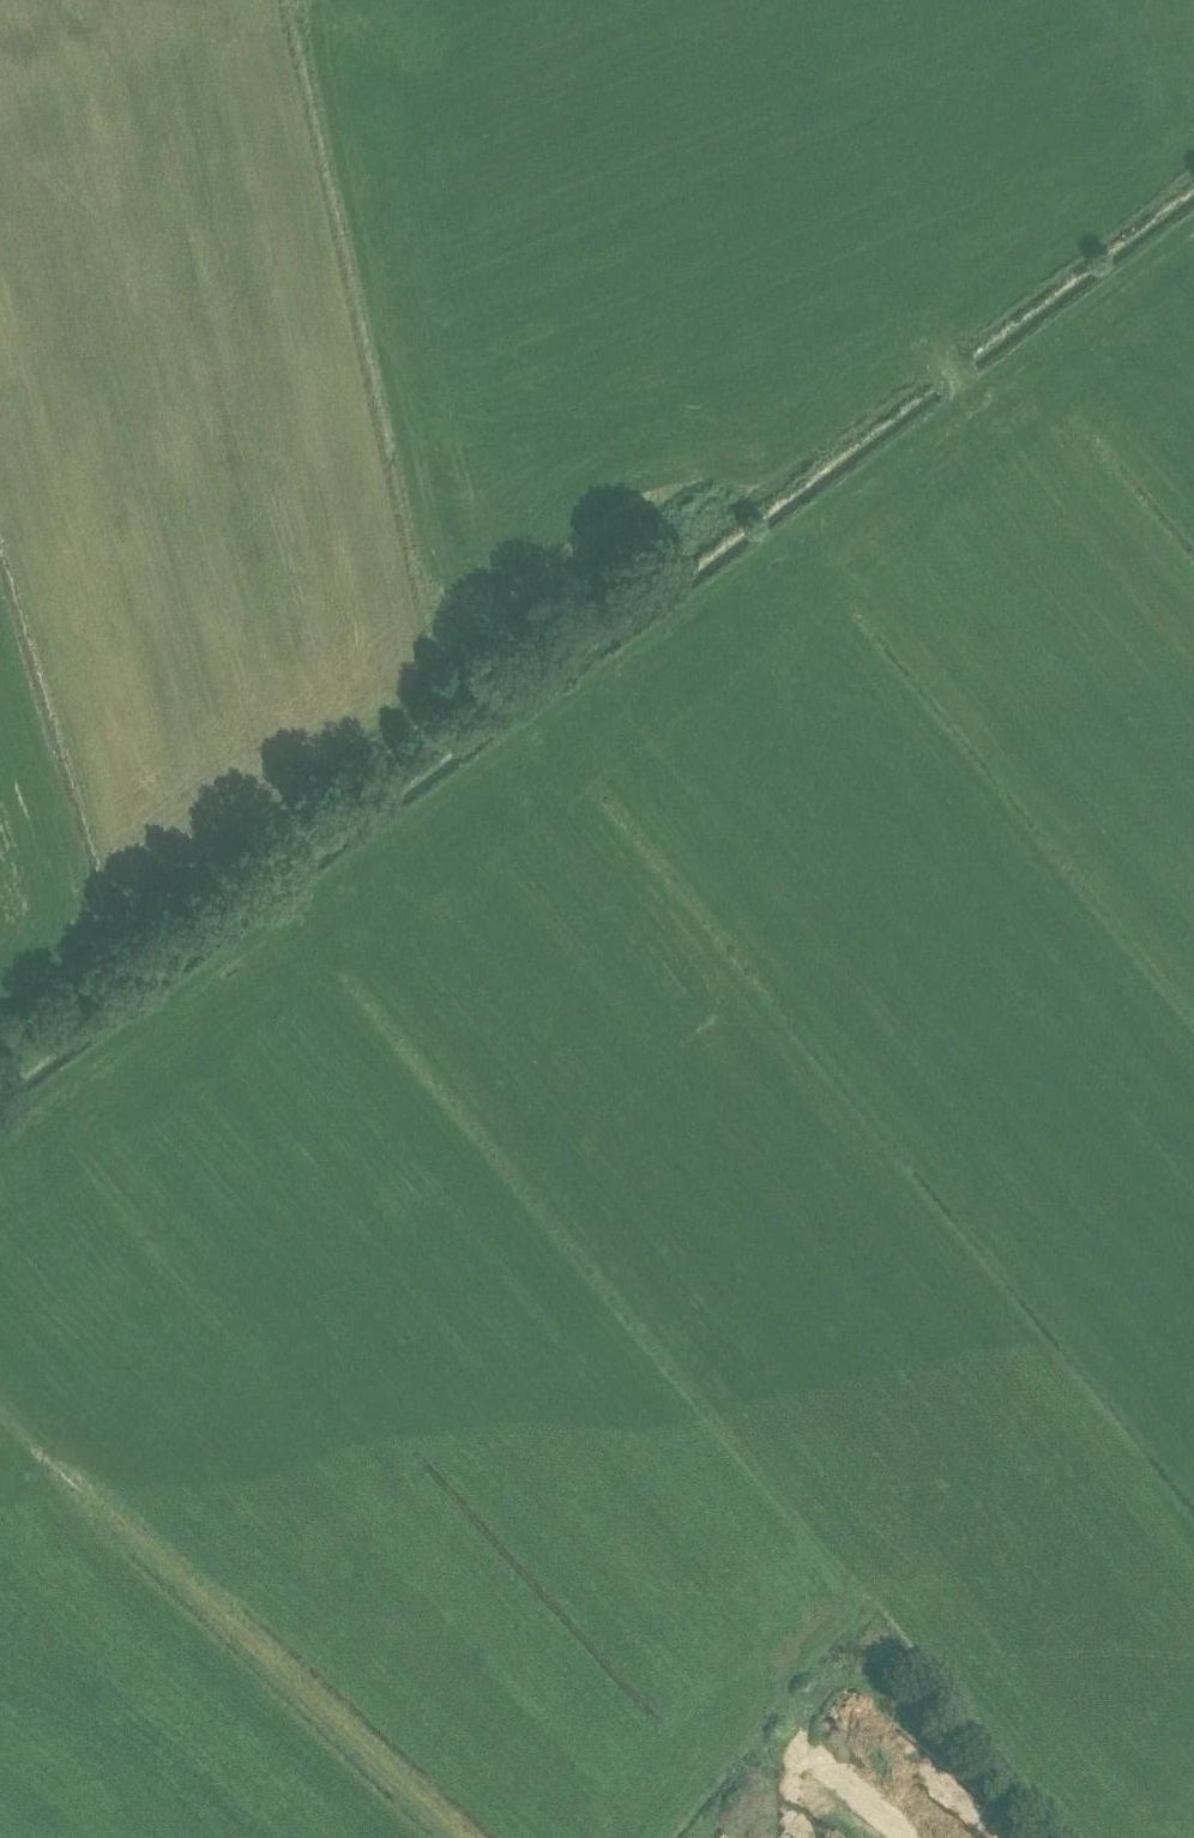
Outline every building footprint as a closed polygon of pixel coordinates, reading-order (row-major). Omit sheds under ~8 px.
[(971,1827),(991,1805),(967,1785),(948,1807),(971,1827)]
